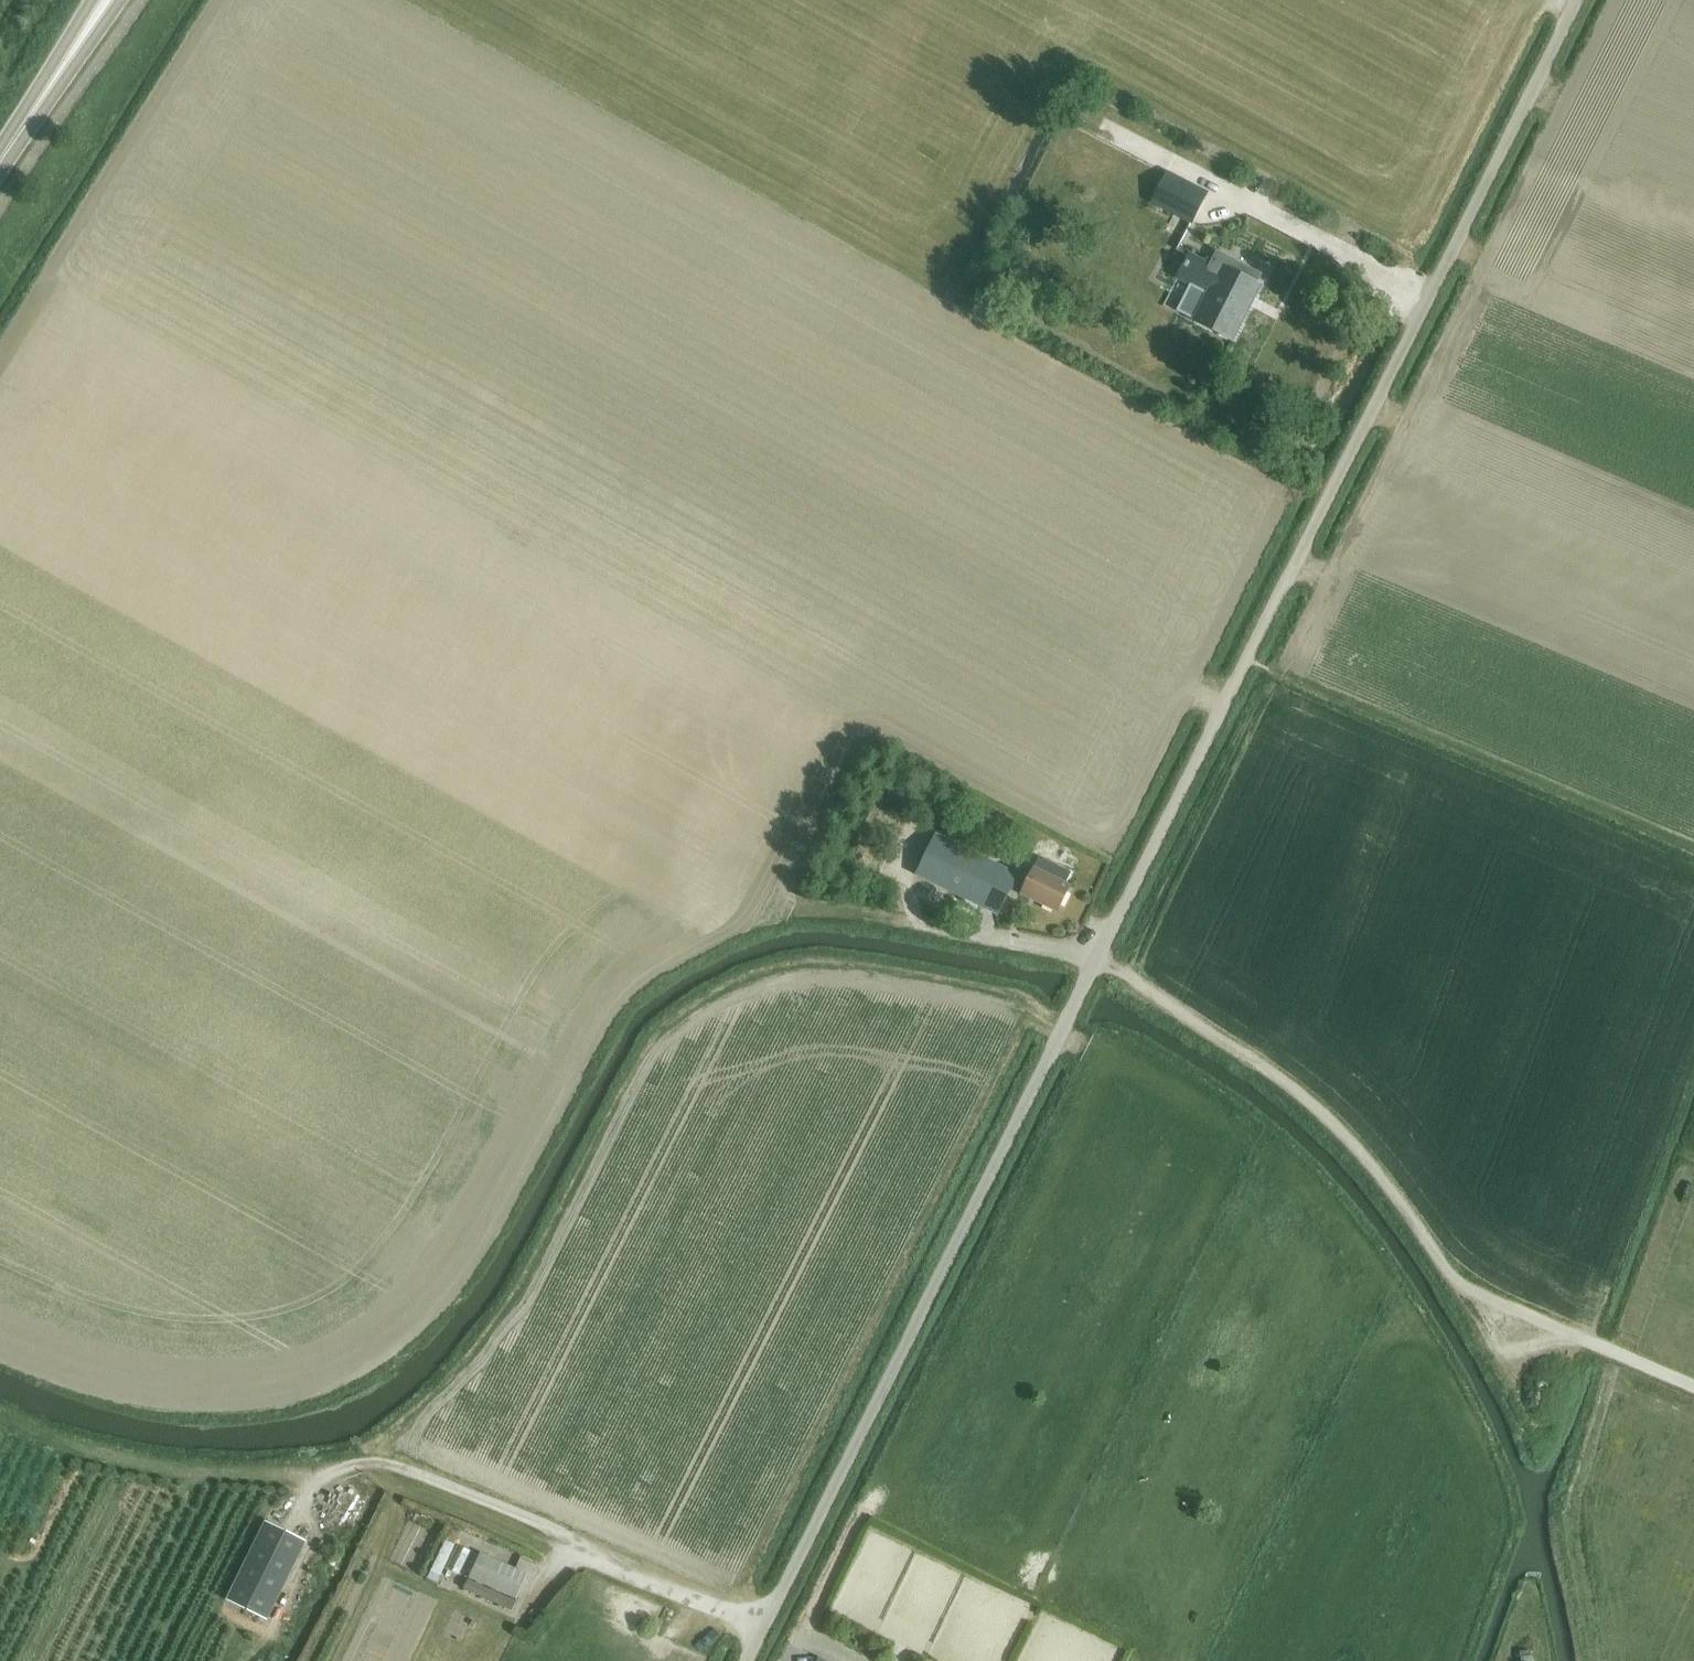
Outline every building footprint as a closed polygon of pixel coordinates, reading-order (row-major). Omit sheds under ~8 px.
[(1208,192),(1168,172),(1152,204),(1192,224),(1208,192)] [(1189,254),(1177,278),(1208,294),(1195,321),(1233,341),(1261,285),(1257,283),(1262,273),(1219,251),(1212,265),(1189,254)] [(917,876),(997,914),(1016,874),(936,835),(917,876)] [(1033,869),(1021,894),(1058,911),(1070,886),(1033,869)] [(266,1523),(228,1601),(268,1620),(306,1542),(266,1523)] [(437,1583),(437,1582),(456,1545),(446,1540),(427,1578),(437,1583)] [(481,1552),(468,1582),(465,1588),(512,1610),(529,1574),(481,1552)] [(451,1575),(447,1583),(459,1588),(463,1581),(451,1575)]
